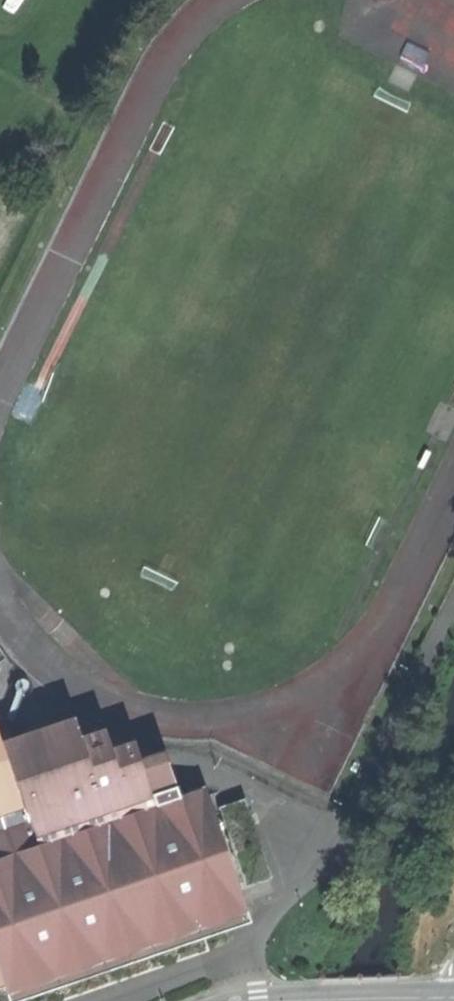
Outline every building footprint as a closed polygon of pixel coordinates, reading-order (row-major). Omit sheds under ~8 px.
[(191,791),(186,777),(175,781),(165,749),(141,757),(135,738),(111,746),(105,726),(81,734),(74,715),(35,729),(0,715),(0,1000),(64,1000),(210,951),(206,938),(253,922),(206,786),(191,791)] [(30,820),(25,805),(3,813),(8,828),(30,820)]
